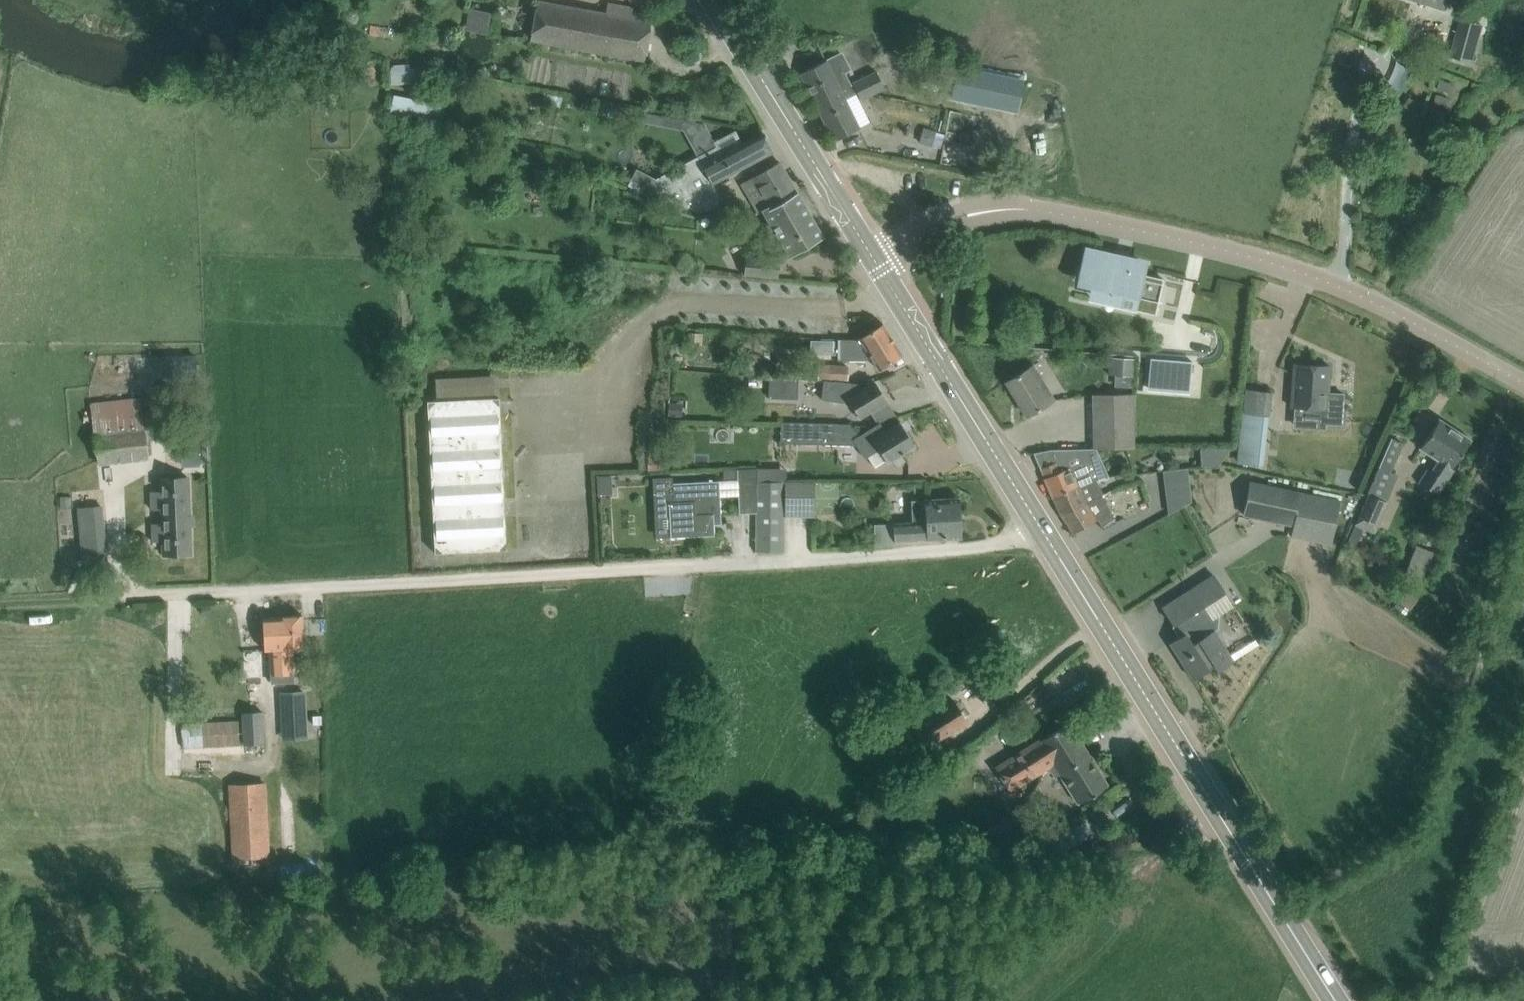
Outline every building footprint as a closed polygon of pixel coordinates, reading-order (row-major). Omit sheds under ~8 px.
[(1447,10),(1450,0),(1415,0),(1447,10)] [(618,6),(616,16),(537,2),(530,40),(644,60),(651,22),(634,19),(636,9),(618,6)] [(486,33),(491,10),(469,5),(465,29),(486,33)] [(1459,20),(1449,56),(1474,63),(1484,27),(1459,20)] [(811,96),(847,78),(844,72),(850,69),(842,53),(826,61),(826,60),(800,73),(811,96)] [(392,64),(391,82),(409,83),(410,65),(392,64)] [(848,105),(845,99),(856,93),(860,101),(885,88),(876,71),(850,84),(847,78),(811,96),(822,118),(848,105)] [(1451,83),(1441,81),(1438,91),(1449,93),(1451,83)] [(390,111),(438,120),(441,104),(394,94),(390,111)] [(860,128),(849,106),(848,105),(822,118),(834,141),(860,128)] [(731,175),(755,161),(773,152),(763,132),(742,143),(735,130),(713,142),(716,147),(656,179),(637,169),(632,180),(675,204),(694,210),(705,210),(727,209),(713,185),(731,175)] [(797,192),(780,162),(743,184),(752,199),(766,191),(773,203),(774,205),(797,192)] [(789,256),(809,245),(823,237),(797,192),(774,205),(773,203),(762,209),(770,223),(762,227),(768,238),(776,233),(789,256)] [(1086,251),(1083,267),(1093,269),(1089,287),(1134,298),(1132,309),(1155,314),(1163,279),(1142,274),(1144,264),(1086,251)] [(745,255),(743,273),(777,276),(779,259),(745,255)] [(838,359),(865,359),(870,356),(878,369),(902,354),(883,324),(859,339),(838,339),(838,359)] [(701,345),(702,333),(686,332),(686,344),(701,345)] [(150,385),(198,384),(197,355),(149,356),(150,385)] [(1135,376),(1136,358),(1109,356),(1108,375),(1135,376)] [(1148,386),(1189,390),(1191,361),(1151,357),(1148,386)] [(1295,363),(1292,407),(1327,409),(1329,365),(1295,363)] [(1053,400),(1032,365),(1006,381),(1027,416),(1053,400)] [(848,366),(834,366),(819,366),(818,378),(826,378),(847,380),(848,366)] [(505,529),(498,397),(498,375),(434,378),(436,400),(427,400),(434,553),(506,549),(505,529)] [(847,382),(847,380),(826,378),(824,399),(850,403),(859,417),(886,400),(875,382),(862,390),(858,383),(847,382)] [(1245,389),(1242,413),(1269,417),(1273,392),(1245,389)] [(1093,393),(1094,448),(1134,448),(1134,393),(1093,393)] [(140,396),(89,403),(97,465),(148,458),(140,396)] [(668,415),(682,416),(682,404),(668,403),(668,415)] [(1438,495),(1444,486),(1455,469),(1452,467),(1470,439),(1439,419),(1428,436),(1420,448),(1439,460),(1432,471),(1428,469),(1419,482),(1438,495)] [(781,422),(780,443),(859,444),(866,455),(874,467),(886,460),(887,461),(897,455),(914,444),(901,423),(885,432),(880,423),(863,434),(858,437),(851,423),(781,422)] [(1382,458),(1393,463),(1403,444),(1392,438),(1382,458)] [(647,470),(662,470),(662,456),(646,456),(647,470)] [(1092,483),(1096,481),(1094,477),(1090,479),(1083,461),(1060,471),(1056,462),(1041,469),(1046,478),(1045,478),(1053,496),(1076,486),(1077,489),(1085,485),(1086,486),(1092,483)] [(784,468),(738,468),(738,480),(738,482),(738,493),(739,513),(755,512),(755,551),(783,552),(783,515),(784,481),(784,468)] [(1185,486),(1199,485),(1198,472),(1184,472),(1185,486)] [(719,494),(719,481),(672,483),(671,476),(651,477),(652,492),(656,492),(657,516),(669,515),(670,537),(714,535),(713,514),(720,514),(719,494)] [(161,490),(152,491),(152,509),(161,509),(162,523),(153,523),(154,541),(163,541),(163,555),(191,554),(188,478),(160,479),(161,490)] [(1249,481),(1242,513),(1293,524),(1290,536),(1330,545),(1340,501),(1249,481)] [(1092,499),(1086,486),(1085,485),(1077,489),(1076,486),(1053,496),(1061,514),(1073,533),(1097,520),(1102,529),(1116,522),(1101,494),(1092,499)] [(1367,492),(1354,525),(1376,533),(1388,500),(1367,492)] [(894,541),(961,538),(959,497),(915,500),(916,522),(893,523),(894,541)] [(78,509),(82,563),(106,561),(102,507),(78,509)] [(1214,575),(1162,607),(1173,625),(1177,622),(1184,634),(1170,643),(1192,678),(1214,664),(1218,670),(1233,660),(1208,622),(1212,619),(1203,605),(1224,592),(1214,575)] [(304,648),(303,635),(302,615),(263,617),(264,649),(270,649),(271,675),(293,673),(292,649),(304,648)] [(283,726),(306,724),(303,692),(281,693),(283,726)] [(924,747),(967,721),(954,701),(912,727),(924,747)] [(245,745),(264,744),(262,711),(242,713),(245,745)] [(182,748),(239,744),(237,720),(181,724),(182,748)] [(1108,785),(1072,728),(1068,722),(1039,740),(1053,762),(1048,765),(1055,776),(1059,774),(1078,804),(1108,785)] [(1009,789),(1048,765),(1053,762),(1039,740),(996,767),(1009,789)] [(270,856),(266,782),(228,784),(232,858),(270,856)] [(1038,816),(1029,801),(1010,813),(1025,838),(1044,827),(1037,816),(1038,816)]
